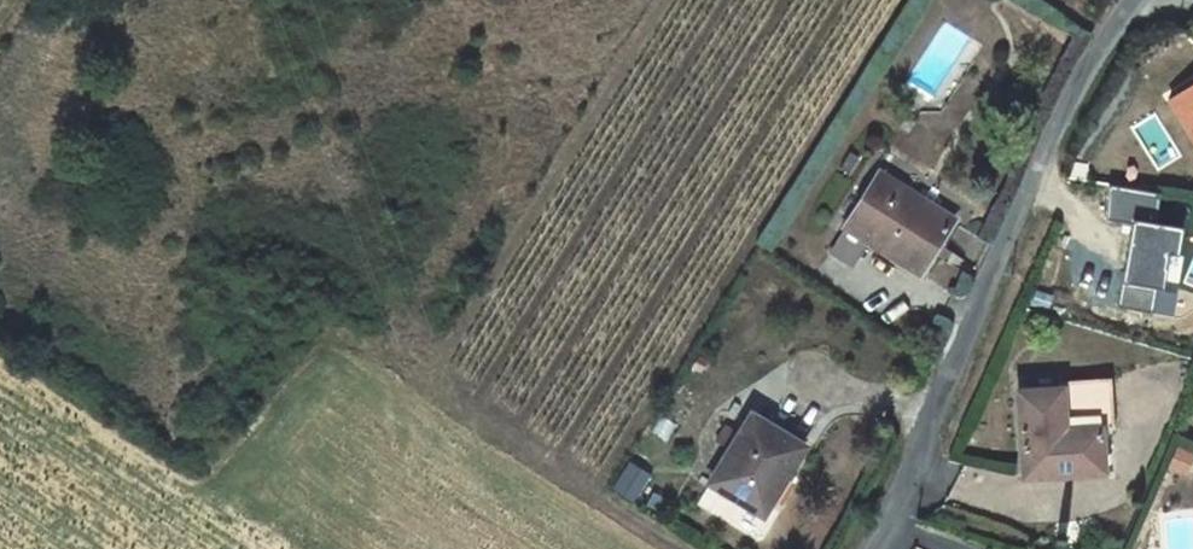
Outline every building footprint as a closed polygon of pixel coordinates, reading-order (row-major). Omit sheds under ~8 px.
[(1170,99),(1192,136),(1192,84),(1170,99)] [(921,274),(956,219),(881,171),(846,227),(869,241),(921,274)] [(1161,193),(1115,185),(1107,220),(1132,225),(1126,263),(1127,263),(1126,271),(1124,271),(1118,308),(1153,314),(1157,289),(1164,290),(1168,268),(1166,268),(1168,254),(1179,256),(1184,228),(1156,224),(1161,193)] [(869,241),(846,227),(830,252),(854,266),(869,241)] [(1067,475),(1104,472),(1101,430),(1115,429),(1112,379),(1060,382),(1061,389),(1019,392),(1025,478),(1059,475),(1058,469),(1067,468),(1067,475)] [(807,447),(754,415),(712,484),(765,516),(807,447)]
